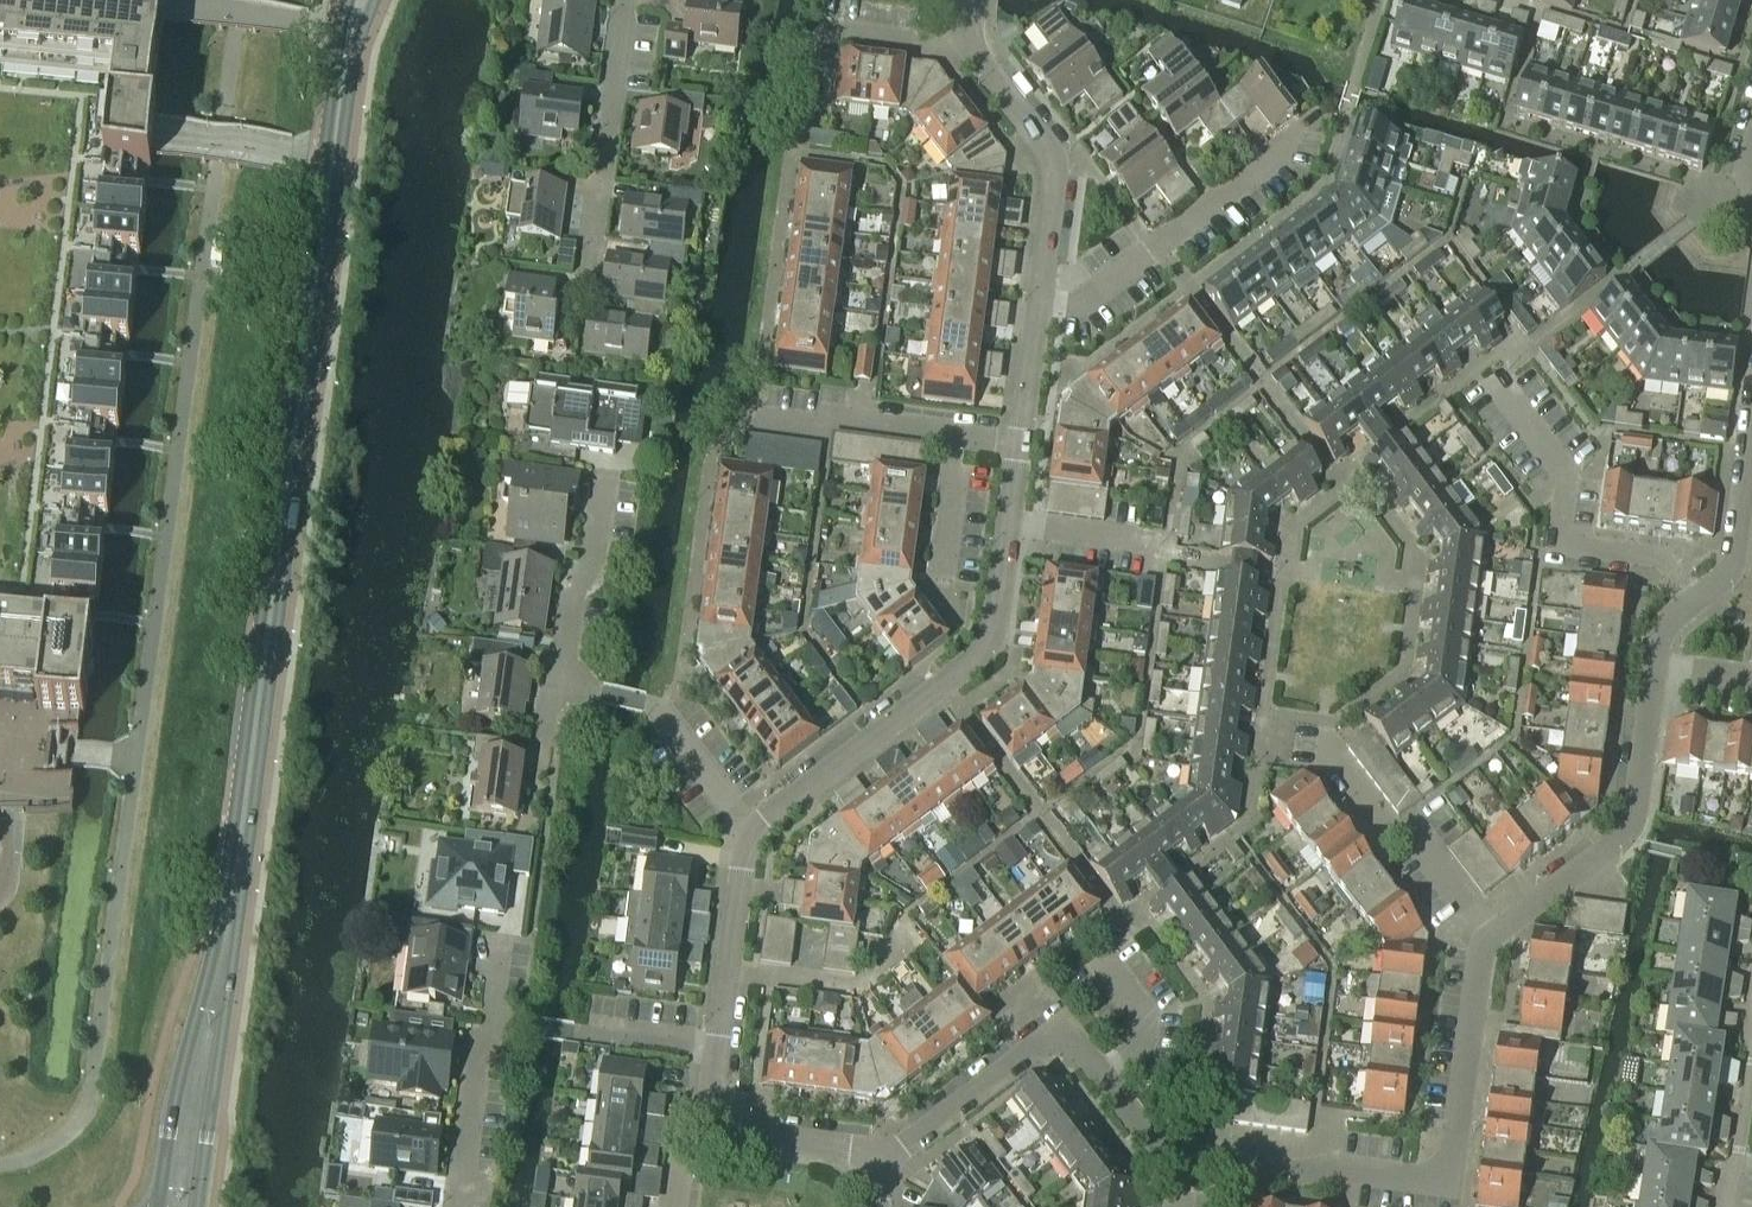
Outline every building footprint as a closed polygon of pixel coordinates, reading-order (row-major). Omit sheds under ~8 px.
[(538,48),(537,55),(586,63),(595,2),(584,0),(545,0),(538,48)] [(707,5),(707,2),(690,0),(685,29),(668,27),(663,60),(684,63),(686,44),(735,50),(740,10),(707,5)] [(1221,3),(1240,10),(1243,0),(1222,0),(1221,3)] [(1464,5),(1467,10),(1478,14),(1482,2),(1475,0),(1465,0),(1464,5)] [(1572,12),(1575,0),(1530,0),(1572,12)] [(1612,15),(1624,18),(1628,3),(1617,0),(1612,15)] [(1687,21),(1732,34),(1739,10),(1704,0),(1693,0),(1687,21)] [(1739,10),(1742,0),(1704,0),(1739,10)] [(1068,2),(1065,9),(1074,13),(1077,5),(1068,2)] [(1482,2),(1478,14),(1490,17),(1495,15),(1497,7),(1482,2)] [(2,811),(2,812),(12,812),(23,811),(23,810),(26,810),(26,814),(28,814),(72,812),(74,795),(71,795),(73,777),(56,775),(60,739),(61,729),(78,731),(80,716),(84,716),(94,634),(95,622),(96,614),(106,535),(106,528),(116,447),(117,440),(127,360),(128,352),(137,273),(138,266),(146,199),(148,186),(149,179),(151,158),(154,140),(156,120),(157,112),(151,112),(161,23),(158,23),(0,4),(0,811),(2,811)] [(1404,4),(1390,49),(1414,56),(1428,11),(1404,4)] [(1045,88),(1089,54),(1056,11),(1034,28),(1050,49),(1028,66),(1045,88)] [(1428,11),(1414,56),(1438,63),(1451,18),(1428,11)] [(1513,12),(1511,20),(1513,24),(1526,28),(1530,17),(1513,12)] [(1545,13),(1541,24),(1566,31),(1569,20),(1545,13)] [(1635,15),(1631,30),(1642,33),(1647,17),(1636,14),(1635,15)] [(1451,18),(1438,63),(1462,70),(1475,26),(1451,18)] [(1569,20),(1566,31),(1582,36),(1585,25),(1569,20)] [(1687,21),(1680,44),(1682,45),(1725,57),(1732,34),(1687,21)] [(1475,26),(1462,70),(1485,78),(1499,33),(1475,26)] [(1600,29),(1597,41),(1613,46),(1616,34),(1600,29)] [(1499,33),(1485,78),(1509,85),(1522,40),(1499,33)] [(1616,34),(1613,46),(1629,50),(1632,39),(1629,38),(1619,35),(1616,34)] [(1650,35),(1646,47),(1663,52),(1665,39),(1650,35)] [(1159,116),(1204,82),(1171,39),(1148,56),(1164,78),(1142,94),(1159,116)] [(1665,39),(1663,52),(1679,56),(1682,45),(1680,44),(1665,39)] [(870,110),(877,58),(839,53),(832,105),(870,110)] [(1089,54),(1045,88),(1062,110),(1084,93),(1100,115),(1123,97),(1089,54)] [(1693,57),(1690,69),(1706,73),(1709,62),(1693,57)] [(908,115),(936,66),(877,58),(870,110),(908,115)] [(1718,65),(1714,76),(1730,81),(1733,70),(1722,66),(1718,65)] [(936,66),(908,115),(931,144),(972,113),(936,66)] [(1263,70),(1220,103),(1219,104),(1236,126),(1257,110),(1274,132),(1297,114),(1263,70)] [(1529,70),(1515,115),(1539,122),(1552,77),(1529,70)] [(551,91),(553,78),(521,73),(519,90),(527,92),(522,125),(539,128),(538,138),(560,141),(561,132),(577,134),(583,96),(551,91)] [(1370,75),(1365,90),(1377,94),(1382,78),(1370,75)] [(1552,77),(1539,122),(1562,129),(1575,84),(1552,77)] [(1219,104),(1220,103),(1204,82),(1159,116),(1176,138),(1198,122),(1214,143),(1236,126),(1219,104)] [(1575,84),(1562,129),(1585,136),(1599,91),(1575,84)] [(1599,91),(1585,136),(1609,143),(1622,98),(1599,91)] [(677,159),(680,138),(684,139),(688,114),(702,116),(705,99),(672,94),(669,111),(639,106),(632,152),(677,159)] [(1622,98),(1609,143),(1632,150),(1646,105),(1622,98)] [(1117,182),(1162,148),(1129,105),(1106,122),(1122,143),(1100,160),(1117,182)] [(1646,105),(1632,150),(1656,157),(1669,112),(1646,105)] [(1669,112),(1656,157),(1679,164),(1693,119),(1669,112)] [(972,113),(931,144),(953,173),(1006,157),(972,113)] [(1693,119),(1679,164),(1703,171),(1716,126),(1693,119)] [(1351,148),(1408,165),(1412,150),(1408,148),(1410,140),(1403,138),(1358,125),(1351,148)] [(811,131),(809,146),(828,149),(830,134),(811,131)] [(1460,155),(1463,146),(1444,140),(1441,149),(1445,150),(1438,173),(1450,177),(1453,165),(1457,154),(1460,155)] [(1457,154),(1453,165),(1461,167),(1460,172),(1468,174),(1469,169),(1475,149),(1463,146),(1460,155),(1457,154)] [(1162,148),(1117,182),(1134,204),(1156,187),(1173,209),(1196,192),(1162,148)] [(1351,148),(1345,172),(1389,185),(1396,163),(1407,166),(1408,165),(1351,148)] [(953,173),(948,209),(998,215),(1006,157),(953,173)] [(798,202),(848,209),(853,169),(803,162),(798,202)] [(1520,189),(1524,190),(1525,190),(1570,204),(1577,179),(1527,164),(1527,165),(1522,166),(1518,179),(1522,182),(1520,189)] [(906,182),(913,177),(907,170),(901,175),(906,182)] [(1339,190),(1380,218),(1391,226),(1402,189),(1389,186),(1389,185),(1345,172),(1339,190)] [(1445,194),(1450,177),(1438,173),(1433,191),(1445,194)] [(565,189),(529,184),(528,189),(510,186),(505,219),(523,222),(521,235),(557,241),(565,189)] [(621,238),(654,243),(681,247),(687,207),(701,209),(703,194),(670,189),(667,203),(627,197),(621,238)] [(1391,226),(1380,218),(1339,190),(1320,205),(1349,242),(1352,240),(1361,251),(1392,227),(1391,226)] [(1564,221),(1570,204),(1525,190),(1524,190),(1512,232),(1564,221)] [(846,225),(848,209),(798,202),(794,227),(851,235),(852,226),(846,225)] [(1330,256),(1349,242),(1320,205),(1301,219),(1330,256)] [(995,241),(998,215),(948,209),(946,223),(940,222),(939,233),(995,241)] [(903,213),(901,229),(915,230),(917,214),(903,213)] [(883,214),(881,224),(891,225),(892,215),(883,214)] [(1311,271),(1330,256),(1301,219),(1282,234),(1311,271)] [(1538,265),(1576,236),(1564,221),(1512,232),(1538,265)] [(849,248),(851,235),(794,227),(791,253),(842,260),(843,247),(849,248)] [(1472,243),(1476,240),(1468,230),(1455,241),(1462,250),(1472,243)] [(992,266),(995,241),(939,233),(937,244),(943,245),(941,260),(992,266)] [(1412,244),(1420,254),(1429,246),(1419,233),(1409,241),(1412,244)] [(1292,286),(1311,271),(1282,234),(1263,248),(1292,286)] [(1553,285),(1591,255),(1576,236),(1538,265),(1553,285)] [(686,248),(681,247),(654,243),(651,262),(610,256),(603,296),(629,300),(663,304),(669,266),(683,268),(686,248)] [(1482,256),(1472,243),(1462,250),(1472,264),(1482,256)] [(563,244),(560,263),(572,265),(575,246),(563,244)] [(1407,264),(1420,254),(1412,244),(1399,254),(1407,264)] [(877,246),(875,262),(885,264),(888,247),(877,246)] [(1273,300),(1292,286),(1263,248),(1244,263),(1273,300)] [(1428,259),(1435,268),(1445,260),(1438,251),(1428,259)] [(839,276),(842,260),(791,253),(787,278),(844,286),(845,277),(839,276)] [(1591,255),(1553,285),(1569,306),(1607,276),(1591,255)] [(1420,279),(1435,268),(1428,259),(1413,270),(1420,279)] [(988,292),(992,266),(941,260),(940,274),(933,273),(932,284),(988,292)] [(1254,315),(1273,300),(1244,263),(1225,278),(1254,315)] [(1488,283),(1497,296),(1511,286),(1502,274),(1488,283)] [(557,284),(510,277),(504,318),(515,320),(513,339),(553,345),(558,315),(552,313),(557,284)] [(1355,287),(1362,297),(1376,287),(1368,277),(1355,287)] [(842,298),(844,286),(787,278),(784,304),(834,311),(836,298),(842,298)] [(1235,330),(1254,315),(1225,278),(1206,292),(1235,330)] [(1400,280),(1387,290),(1394,298),(1407,289),(1400,280)] [(873,284),(873,290),(882,291),(884,281),(878,281),(873,284)] [(985,317),(988,292),(932,284),(931,295),(937,295),(935,311),(985,317)] [(1607,333),(1645,305),(1630,285),(1592,313),(1607,333)] [(1343,312),(1362,297),(1355,287),(1336,302),(1343,312)] [(1461,303),(1492,344),(1500,337),(1494,329),(1505,321),(1481,288),(1461,303)] [(892,289),(890,302),(902,304),(903,290),(892,289)] [(1387,290),(1375,299),(1381,308),(1394,298),(1387,290)] [(1511,317),(1521,309),(1512,298),(1502,305),(1511,317)] [(668,305),(663,304),(629,300),(626,319),(591,314),(585,354),(646,363),(652,323),(665,326),(668,305)] [(867,313),(878,314),(880,303),(868,301),(867,313)] [(1482,351),(1492,344),(1461,303),(1442,318),(1466,351),(1476,343),(1482,351)] [(832,326),(834,311),(784,304),(780,329),(838,337),(839,327),(832,326)] [(1190,305),(1169,320),(1200,361),(1211,353),(1214,357),(1224,349),(1190,305)] [(1621,353),(1659,325),(1645,305),(1607,333),(1621,353)] [(1316,317),(1323,327),(1338,316),(1330,306),(1316,317)] [(1466,351),(1442,318),(1440,319),(1433,309),(1413,323),(1421,333),(1452,373),(1461,367),(1455,359),(1466,351)] [(1537,329),(1527,317),(1521,309),(1511,317),(1517,325),(1527,337),(1537,329)] [(1349,319),(1355,328),(1368,318),(1361,310),(1349,319)] [(982,343),(985,317),(935,311),(933,325),(927,324),(925,335),(982,343)] [(577,317),(564,315),(563,327),(576,328),(577,317)] [(1304,341),(1323,327),(1316,317),(1297,332),(1304,341)] [(1343,338),(1355,328),(1349,319),(1336,329),(1343,338)] [(1169,320),(1149,336),(1183,381),(1191,375),(1187,371),(1200,361),(1169,320)] [(1645,384),(1670,340),(1659,325),(1621,353),(1645,384)] [(836,348),(838,337),(780,329),(775,369),(826,376),(830,347),(836,348)] [(1285,356),(1304,341),(1297,332),(1277,346),(1285,356)] [(1443,381),(1452,373),(1421,333),(1402,348),(1427,380),(1437,373),(1443,381)] [(896,335),(886,334),(884,347),(894,349),(896,335)] [(979,368),(982,343),(925,335),(924,346),(930,347),(928,361),(979,368)] [(1149,336),(1128,352),(1158,392),(1162,397),(1183,381),(1149,336)] [(1310,349),(1316,357),(1329,347),(1323,339),(1310,349)] [(1683,390),(1689,343),(1670,340),(1645,384),(1683,390)] [(1707,393),(1714,346),(1689,343),(1683,390),(1707,393)] [(1564,365),(1556,355),(1549,345),(1539,353),(1554,372),(1564,365)] [(1273,365),(1285,356),(1277,346),(1265,355),(1273,365)] [(1714,346),(1707,393),(1732,396),(1739,350),(1714,346)] [(1417,388),(1427,380),(1402,348),(1382,363),(1413,403),(1423,395),(1417,388)] [(1304,366),(1316,357),(1310,349),(1297,358),(1304,366)] [(870,383),(874,354),(859,352),(856,381),(870,383)] [(1128,352),(1107,368),(1141,413),(1150,406),(1147,401),(1158,392),(1128,352)] [(973,408),(979,368),(928,361),(923,401),(973,408)] [(1404,409),(1413,403),(1382,363),(1362,377),(1387,409),(1398,401),(1404,409)] [(1574,379),(1570,373),(1564,365),(1554,372),(1565,386),(1574,379)] [(1107,368),(1086,384),(1117,424),(1129,415),(1132,420),(1141,413),(1107,368)] [(1278,387),(1290,377),(1284,369),(1271,378),(1278,387)] [(1224,392),(1231,401),(1244,391),(1252,386),(1245,376),(1224,392)] [(647,402),(638,401),(639,392),(595,385),(593,396),(570,393),(572,382),(537,377),(536,389),(532,388),(525,433),(552,437),(551,446),(615,455),(617,446),(640,449),(647,402)] [(1343,392),(1377,437),(1388,428),(1379,416),(1387,409),(1362,377),(1343,392)] [(1062,402),(1057,435),(1114,442),(1114,441),(1108,440),(1109,430),(1117,424),(1086,384),(1062,402)] [(1210,417),(1231,401),(1224,392),(1203,408),(1210,417)] [(1323,406),(1348,439),(1360,430),(1369,442),(1377,437),(1343,392),(1323,406)] [(1238,408),(1244,416),(1256,407),(1250,398),(1238,408)] [(1456,416),(1446,402),(1438,408),(1448,422),(1456,416)] [(1626,427),(1628,415),(1627,415),(1628,410),(1616,409),(1617,406),(1605,404),(1597,423),(1626,427)] [(1339,446),(1348,439),(1323,406),(1304,421),(1334,462),(1345,454),(1339,446)] [(1189,433),(1210,417),(1203,408),(1182,424),(1189,433)] [(1232,426),(1244,416),(1238,408),(1225,417),(1232,426)] [(1628,415),(1626,427),(1642,429),(1643,417),(1628,415)] [(1703,426),(1701,438),(1726,441),(1727,431),(1729,421),(1703,417),(1701,425),(1703,426)] [(1701,438),(1703,426),(1701,425),(1685,423),(1683,435),(1701,438)] [(1176,443),(1189,433),(1182,424),(1169,434),(1176,443)] [(1374,448),(1378,453),(1367,461),(1374,470),(1382,464),(1390,475),(1422,451),(1407,432),(1397,440),(1393,434),(1388,428),(1377,437),(1369,442),(1374,448)] [(1468,448),(1476,442),(1466,430),(1459,436),(1468,448)] [(843,465),(847,436),(833,434),(829,463),(843,465)] [(1209,442),(1203,434),(1190,443),(1197,452),(1209,442)] [(650,435),(648,448),(660,450),(662,437),(650,435)] [(1057,435),(1054,461),(1105,468),(1106,454),(1112,455),(1114,442),(1057,435)] [(857,467),(861,438),(847,436),(843,465),(857,467)] [(760,469),(764,439),(750,437),(746,467),(760,469)] [(1636,451),(1638,439),(1624,437),(1622,449),(1636,451)] [(871,469),(875,440),(861,438),(857,467),(870,469),(868,481),(875,482),(873,497),(922,504),(926,476),(912,474),(898,472),(884,471),(871,469)] [(774,471),(778,441),(764,439),(760,469),(774,471)] [(1638,439),(1636,451),(1651,453),(1653,441),(1638,439)] [(884,471),(888,442),(875,440),(871,469),(884,471)] [(1397,485),(1389,491),(1396,500),(1437,471),(1436,469),(1450,459),(1437,440),(1422,451),(1390,475),(1397,485)] [(789,473),(793,443),(778,441),(774,471),(789,473)] [(898,472),(902,444),(888,442),(884,471),(898,472)] [(1476,442),(1468,448),(1477,461),(1485,455),(1476,442)] [(803,475),(807,445),(793,443),(789,473),(803,475)] [(912,474),(916,446),(902,444),(898,472),(912,474)] [(1277,458),(1308,498),(1316,492),(1310,483),(1320,476),(1296,444),(1277,458)] [(807,445),(803,475),(817,477),(821,447),(807,445)] [(912,474),(926,476),(930,447),(916,446),(912,474)] [(1299,505),(1308,498),(1277,458),(1256,474),(1280,506),(1293,497),(1299,505)] [(1054,461),(1051,487),(1064,489),(1079,490),(1093,492),(1107,494),(1109,483),(1103,482),(1105,468),(1054,461)] [(760,469),(746,467),(722,464),(717,503),(769,510),(774,471),(760,469)] [(509,534),(516,535),(513,551),(535,554),(537,538),(542,538),(543,532),(565,535),(570,498),(576,498),(578,478),(509,469),(504,503),(513,505),(509,534)] [(1497,487),(1504,482),(1495,469),(1487,475),(1497,487)] [(1156,470),(1155,480),(1168,481),(1169,472),(1156,470)] [(1419,513),(1451,490),(1437,471),(1396,500),(1403,509),(1411,503),(1419,513)] [(1267,516),(1280,506),(1256,474),(1229,494),(1267,516)] [(1601,524),(1626,527),(1633,477),(1609,474),(1607,483),(1601,524)] [(1633,477),(1626,527),(1650,530),(1656,490),(1632,486),(1634,477),(1633,477)] [(1504,482),(1497,487),(1506,500),(1514,494),(1504,482)] [(1051,487),(1047,516),(1060,518),(1064,489),(1051,487)] [(1064,489),(1060,518),(1075,520),(1079,490),(1064,489)] [(1183,489),(1181,509),(1191,510),(1194,510),(1197,491),(1183,489)] [(1079,490),(1075,520),(1089,522),(1093,492),(1079,490)] [(1434,534),(1467,511),(1451,490),(1419,513),(1426,523),(1418,530),(1426,540),(1434,534)] [(1656,490),(1650,530),(1674,534),(1680,493),(1656,490)] [(1093,492),(1089,522),(1103,524),(1107,494),(1093,492)] [(1680,493),(1674,534),(1713,539),(1719,498),(1680,493)] [(1265,532),(1267,516),(1229,494),(1225,527),(1265,532)] [(919,529),(922,504),(873,497),(871,511),(864,511),(862,521),(919,529)] [(767,525),(769,510),(717,503),(714,529),(772,537),(774,526),(767,525)] [(1518,506),(1504,516),(1515,530),(1528,519),(1518,506)] [(1179,524),(1189,525),(1191,510),(1181,509),(1179,524)] [(1445,549),(1487,538),(1467,511),(1434,534),(1445,549)] [(915,555),(919,529),(862,521),(861,532),(868,533),(866,548),(915,555)] [(1187,541),(1189,525),(1179,524),(1177,540),(1187,541)] [(1262,549),(1265,532),(1225,527),(1221,556),(1232,558),(1258,561),(1271,563),(1273,550),(1262,549)] [(771,548),(772,537),(714,529),(710,555),(762,562),(764,547),(771,548)] [(1443,566),(1483,571),(1487,538),(1445,549),(1443,566)] [(506,576),(499,626),(500,626),(521,629),(540,632),(549,570),(513,565),(514,551),(486,547),(483,573),(506,576)] [(855,573),(861,573),(912,580),(915,555),(866,548),(864,563),(857,562),(855,573)] [(793,551),(791,564),(805,566),(807,553),(793,551)] [(760,576),(762,562),(710,555),(707,580),(765,588),(765,587),(775,588),(777,578),(760,576)] [(1231,567),(1230,577),(1255,581),(1256,571),(1258,561),(1232,558),(1231,567)] [(1520,580),(1530,581),(1532,566),(1522,564),(1520,580)] [(1483,571),(1443,566),(1433,565),(1431,578),(1441,579),(1440,592),(1480,597),(1483,571)] [(1044,600),(1094,606),(1096,591),(1102,592),(1104,579),(1048,572),(1044,600)] [(818,614),(844,609),(911,591),(910,590),(912,580),(861,573),(859,587),(820,597),(818,614)] [(1213,601),(1264,608),(1266,596),(1256,595),(1258,581),(1255,581),(1230,577),(1217,575),(1213,601)] [(1600,579),(1587,577),(1585,591),(1599,593),(1600,579)] [(1163,594),(1174,595),(1176,579),(1165,578),(1163,594)] [(1585,591),(1582,615),(1623,621),(1624,609),(1626,595),(1628,582),(1600,579),(1599,593),(1585,591)] [(764,599),(765,588),(707,580),(703,605),(755,612),(757,598),(764,599)] [(1138,596),(1153,598),(1155,582),(1140,580),(1138,596)] [(1528,597),(1530,581),(1520,580),(1518,595),(1528,597)] [(877,629),(917,599),(911,591),(844,609),(854,622),(865,614),(877,629)] [(1476,621),(1480,597),(1440,592),(1438,604),(1428,603),(1426,615),(1476,621)] [(1171,611),(1174,595),(1163,594),(1161,610),(1171,611)] [(1151,613),(1153,598),(1138,596),(1136,611),(1151,613)] [(893,650),(933,619),(917,599),(877,629),(872,633),(879,643),(884,639),(893,650)] [(1092,620),(1094,606),(1044,600),(1041,625),(1097,632),(1098,621),(1092,620)] [(1263,620),(1264,608),(1213,601),(1210,625),(1251,631),(1253,619),(1263,620)] [(793,603),(791,617),(798,618),(800,604),(793,603)] [(703,605),(700,630),(752,637),(757,638),(758,627),(753,626),(755,612),(703,605)] [(1513,628),(1524,629),(1526,614),(1515,612),(1513,628)] [(1473,646),(1476,621),(1426,615),(1425,626),(1435,628),(1434,641),(1473,646)] [(1582,615),(1579,639),(1620,644),(1623,621),(1582,615)] [(785,616),(782,634),(796,631),(798,618),(791,617),(785,616)] [(933,619),(893,650),(902,662),(897,665),(904,675),(949,640),(933,619)] [(811,626),(820,638),(827,632),(819,620),(811,626)] [(1095,643),(1097,632),(1041,625),(1038,650),(1088,656),(1089,643),(1095,643)] [(1157,641),(1168,642),(1170,627),(1159,625),(1157,641)] [(1249,643),(1251,631),(1210,625),(1207,649),(1258,656),(1259,644),(1249,643)] [(500,626),(497,646),(521,649),(532,651),(534,638),(521,636),(521,629),(500,626)] [(1523,644),(1524,629),(1513,628),(1511,643),(1523,644)] [(750,648),(752,637),(700,630),(696,661),(715,687),(756,656),(750,648)] [(1135,636),(1133,652),(1146,654),(1148,638),(1135,636)] [(1576,656),(1575,663),(1616,669),(1617,661),(1620,644),(1579,639),(1576,656)] [(1166,658),(1168,642),(1157,641),(1155,656),(1166,658)] [(1470,670),(1473,646),(1434,641),(1432,653),(1422,652),(1420,664),(1431,665),(1470,670)] [(1530,656),(1542,657),(1544,642),(1532,641),(1530,656)] [(485,668),(478,715),(521,721),(528,670),(519,668),(521,649),(497,646),(474,643),(471,666),(485,668)] [(756,656),(715,687),(731,708),(772,677),(771,676),(763,665),(768,661),(768,660),(778,652),(773,645),(761,652),(756,656)] [(1256,668),(1258,656),(1207,649),(1204,673),(1245,678),(1246,666),(1256,668)] [(1086,672),(1088,656),(1038,650),(1035,677),(1090,684),(1092,672),(1086,672)] [(839,672),(847,666),(839,655),(831,661),(839,672)] [(1540,672),(1542,657),(1530,656),(1528,670),(1540,672)] [(1507,676),(1518,677),(1520,661),(1509,660),(1507,676)] [(1129,661),(1127,680),(1142,682),(1144,663),(1129,661)] [(1573,682),(1572,687),(1613,693),(1614,688),(1616,669),(1575,663),(1573,682)] [(1465,706),(1470,670),(1431,665),(1428,684),(1465,706)] [(826,667),(818,673),(823,680),(831,674),(826,667)] [(772,677),(731,708),(747,729),(793,694),(776,672),(771,676),(772,677)] [(1151,689),(1161,690),(1163,675),(1153,673),(1151,689)] [(1243,690),(1245,678),(1204,673),(1201,697),(1252,703),(1253,692),(1243,690)] [(1516,693),(1518,677),(1507,676),(1504,691),(1516,693)] [(1091,721),(1092,721),(1093,722),(1094,704),(1082,703),(1084,685),(1090,685),(1090,684),(1035,677),(1034,686),(1091,721)] [(1436,728),(1465,706),(1428,684),(1412,696),(1436,728)] [(1034,686),(1024,693),(1063,744),(1079,732),(1091,721),(1034,686)] [(1436,728),(1412,696),(1406,687),(1396,694),(1403,703),(1392,711),(1416,743),(1436,728)] [(1569,709),(1569,711),(1610,717),(1610,714),(1613,693),(1572,687),(1569,709)] [(1159,706),(1161,690),(1151,689),(1149,704),(1159,706)] [(1524,704),(1535,705),(1537,691),(1526,689),(1524,704)] [(1062,744),(1063,744),(1024,693),(1004,708),(1041,757),(1042,756),(1036,748),(1047,740),(1050,744),(1058,739),(1062,744)] [(762,749),(803,719),(793,707),(799,702),(793,694),(747,729),(762,749)] [(1250,715),(1252,703),(1201,697),(1197,721),(1238,726),(1240,714),(1250,715)] [(847,718),(857,711),(849,701),(839,708),(847,718)] [(1533,720),(1535,705),(1524,704),(1522,718),(1533,720)] [(982,725),(1017,769),(1019,773),(1041,757),(1004,708),(982,725)] [(1416,743),(1392,711),(1382,719),(1375,711),(1366,718),(1396,758),(1416,743)] [(1569,711),(1566,735),(1607,740),(1610,717),(1569,711)] [(803,719),(762,749),(778,771),(824,736),(818,727),(812,731),(803,719)] [(1144,737),(1155,738),(1157,722),(1146,721),(1144,737)] [(1197,721),(1194,744),(1245,751),(1247,740),(1237,738),(1238,726),(1197,721)] [(1120,737),(1128,742),(1135,737),(1136,726),(1122,724),(1120,737)] [(1668,726),(1664,753),(1679,755),(1677,769),(1701,772),(1706,731),(1668,726)] [(941,745),(972,786),(983,778),(986,783),(996,775),(962,729),(941,745)] [(1369,731),(1347,748),(1355,760),(1378,743),(1369,731)] [(1706,731),(1701,772),(1722,775),(1725,776),(1730,734),(1727,734),(1706,731)] [(1725,776),(1749,779),(1751,756),(1751,737),(1730,734),(1725,776)] [(1564,747),(1562,759),(1604,764),(1606,746),(1607,740),(1566,735),(1565,740),(1564,747)] [(1153,753),(1155,738),(1144,737),(1142,752),(1153,753)] [(483,759),(479,783),(473,782),(469,814),(517,821),(521,794),(517,793),(522,762),(508,761),(510,743),(475,738),(473,758),(483,759)] [(1378,743),(1355,760),(1364,771),(1386,754),(1378,743)] [(1243,762),(1245,751),(1194,744),(1191,768),(1231,774),(1233,761),(1243,762)] [(959,796),(972,786),(941,745),(920,761),(955,807),(963,801),(959,796)] [(1458,758),(1465,767),(1478,757),(1471,748),(1458,758)] [(1078,763),(1086,774),(1102,762),(1095,751),(1078,763)] [(1664,753),(1663,767),(1677,769),(1679,755),(1664,753)] [(1386,754),(1364,771),(1372,782),(1395,765),(1386,754)] [(1452,777),(1465,767),(1458,758),(1445,768),(1452,777)] [(1108,768),(1115,777),(1127,767),(1121,759),(1108,768)] [(1562,761),(1559,783),(1601,789),(1603,767),(1604,764),(1562,759),(1562,761)] [(946,814),(955,807),(920,761),(899,776),(931,818),(942,809),(946,814)] [(1058,777),(1066,788),(1075,781),(1083,774),(1075,764),(1058,777)] [(1395,765),(1372,782),(1381,793),(1404,777),(1395,765)] [(1102,786),(1115,777),(1108,768),(1096,777),(1102,786)] [(1188,792),(1235,820),(1240,788),(1230,787),(1231,774),(1191,768),(1188,792)] [(1054,773),(1043,782),(1054,796),(1066,788),(1058,777),(1054,773)] [(1303,774),(1270,800),(1292,829),(1326,803),(1303,774)] [(931,818),(899,776),(878,792),(914,838),(922,832),(924,834),(936,825),(931,818)] [(1404,777),(1381,793),(1390,805),(1412,788),(1404,777)] [(1412,788),(1390,805),(1399,817),(1414,806),(1434,791),(1428,783),(1427,783),(1424,779),(1412,788)] [(1558,788),(1555,791),(1563,802),(1580,824),(1591,816),(1584,806),(1571,799),(1574,794),(1587,800),(1599,802),(1601,789),(1559,783),(1558,788)] [(1457,811),(1469,802),(1458,787),(1446,796),(1457,811)] [(1070,797),(1076,805),(1088,796),(1082,788),(1070,797)] [(1580,824),(1563,802),(1555,791),(1536,805),(1561,838),(1580,824)] [(905,845),(914,838),(878,792),(858,808),(890,849),(901,840),(905,845)] [(1174,802),(1198,834),(1202,830),(1209,839),(1235,820),(1188,792),(1174,802)] [(1058,806),(1064,814),(1068,821),(1080,812),(1075,806),(1076,805),(1070,797),(1058,806)] [(1681,798),(1679,811),(1692,813),(1694,800),(1681,798)] [(1149,821),(1172,853),(1182,845),(1189,854),(1200,847),(1193,837),(1198,834),(1174,802),(1149,821)] [(1326,803),(1292,829),(1305,846),(1339,820),(1326,803)] [(1536,805),(1517,819),(1542,853),(1561,838),(1536,805)] [(837,824),(869,865),(872,870),(873,869),(878,877),(888,869),(879,857),(890,849),(858,808),(837,824)] [(997,819),(1007,831),(1019,822),(1009,809),(997,819)] [(1730,823),(1729,829),(1741,830),(1741,826),(1742,819),(1730,817),(1730,823)] [(1510,877),(1542,853),(1517,819),(1484,844),(1510,877)] [(1339,820),(1305,846),(1320,865),(1353,839),(1339,820)] [(1129,836),(1163,881),(1172,874),(1162,860),(1172,853),(1149,821),(1129,836)] [(860,871),(869,865),(837,824),(812,842),(860,871)] [(1029,826),(1013,839),(1021,850),(1037,837),(1029,826)] [(976,834),(977,835),(987,847),(996,840),(985,827),(976,834)] [(431,863),(425,910),(457,914),(458,908),(498,914),(504,915),(509,885),(503,884),(504,874),(528,878),(533,842),(467,833),(464,847),(441,844),(438,864),(431,863)] [(622,849),(656,854),(658,838),(625,833),(622,849)] [(977,835),(957,851),(967,863),(967,864),(987,848),(987,847),(977,835)] [(1457,863),(1480,846),(1472,835),(1448,852),(1457,863)] [(1154,888),(1163,881),(1129,836),(1110,850),(1134,882),(1144,875),(1154,888)] [(993,853),(1008,872),(1027,858),(1021,850),(1013,839),(1012,839),(993,853)] [(1353,839),(1320,865),(1337,887),(1370,861),(1353,839)] [(859,881),(860,871),(812,842),(808,875),(859,881)] [(1225,852),(1234,864),(1243,858),(1233,845),(1225,852)] [(1465,875),(1489,857),(1480,846),(1457,863),(1465,875)] [(1124,890),(1134,882),(1110,850),(1090,865),(1120,906),(1130,899),(1124,890)] [(941,864),(950,876),(966,863),(967,863),(957,851),(941,864)] [(982,863),(981,864),(988,873),(999,864),(992,855),(982,863)] [(1274,874),(1284,867),(1275,855),(1265,862),(1274,874)] [(1473,886),(1497,869),(1489,857),(1465,875),(1473,886)] [(644,899),(709,909),(711,898),(687,895),(692,865),(650,859),(644,899)] [(1370,861),(1337,887),(1351,906),(1385,880),(1370,861)] [(917,880),(927,893),(945,879),(935,865),(917,880)] [(1048,885),(1079,926),(1100,910),(1065,865),(1055,873),(1058,877),(1048,885)] [(1274,874),(1278,879),(1273,882),(1278,890),(1283,886),(1293,879),(1284,867),(1274,874)] [(1497,869),(1473,886),(1482,897),(1505,880),(1497,869)] [(969,874),(951,887),(959,897),(980,881),(972,871),(969,874)] [(1255,890),(1263,883),(1253,871),(1245,877),(1255,890)] [(1179,919),(1207,898),(1191,877),(1180,885),(1176,879),(1172,874),(1163,881),(1154,888),(1158,893),(1162,899),(1151,907),(1159,917),(1171,908),(1179,919)] [(865,882),(859,881),(808,875),(805,902),(856,909),(858,893),(863,894),(865,882)] [(1385,880),(1351,906),(1364,923),(1398,897),(1385,880)] [(1263,883),(1255,890),(1265,902),(1273,895),(1263,883)] [(1058,941),(1079,926),(1048,885),(1035,895),(1031,891),(1024,896),(1058,941)] [(1304,912),(1313,905),(1304,894),(1295,901),(1304,912)] [(1684,924),(1750,934),(1751,925),(1733,917),(1736,902),(1689,895),(1684,924)] [(901,896),(896,904),(906,909),(914,903),(901,896)] [(1007,917),(1038,957),(1058,941),(1024,896),(1014,904),(1017,909),(1007,917)] [(709,909),(644,899),(631,897),(628,923),(629,923),(682,931),(684,916),(707,919),(709,909)] [(1398,897),(1364,923),(1382,946),(1393,937),(1405,928),(1415,920),(1398,897)] [(1180,946),(1221,916),(1207,898),(1179,919),(1186,928),(1174,937),(1180,946)] [(1314,906),(1321,916),(1330,910),(1322,900),(1314,906)] [(854,922),(856,909),(805,902),(801,927),(829,930),(858,934),(859,923),(854,922)] [(919,911),(926,920),(938,911),(931,903),(919,911)] [(1580,933),(1583,904),(1569,903),(1565,931),(1580,933)] [(1594,935),(1597,906),(1583,904),(1580,933),(1594,935)] [(1313,905),(1304,912),(1313,924),(1322,917),(1321,916),(1314,906),(1313,905)] [(1608,937),(1612,908),(1597,906),(1594,935),(1608,937)] [(1612,908),(1608,937),(1622,938),(1626,910),(1612,908)] [(1287,933),(1296,926),(1283,910),(1275,917),(1287,933)] [(1208,957),(1236,936),(1221,916),(1180,946),(1188,956),(1200,947),(1208,957)] [(1017,973),(1038,957),(1007,917),(994,926),(991,922),(983,928),(1017,973)] [(1393,937),(1382,946),(1384,949),(1384,954),(1398,956),(1413,958),(1426,959),(1428,946),(1429,937),(1424,931),(1415,920),(1405,928),(1393,937)] [(461,966),(469,967),(474,930),(407,921),(403,951),(416,952),(409,996),(456,1003),(461,966)] [(765,936),(794,940),(796,926),(767,922),(765,936)] [(625,948),(637,950),(702,959),(703,949),(680,946),(682,931),(629,923),(625,948)] [(1749,943),(1750,934),(1684,924),(1680,952),(1727,959),(1729,945),(1749,943)] [(1287,933),(1279,939),(1286,947),(1293,941),(1302,934),(1296,926),(1287,933)] [(997,989),(1017,973),(983,928),(973,935),(977,940),(966,948),(997,989)] [(856,948),(858,934),(829,930),(827,945),(856,948)] [(1529,964),(1529,969),(1571,975),(1572,970),(1576,937),(1565,935),(1534,931),(1532,942),(1529,964)] [(792,954),(794,940),(765,936),(763,950),(792,954)] [(1211,987),(1219,981),(1251,957),(1236,936),(1208,957),(1215,967),(1203,976),(1211,987)] [(1308,942),(1292,954),(1303,969),(1319,957),(1308,942)] [(854,963),(856,948),(827,945),(825,959),(854,963)] [(976,1005),(997,989),(966,948),(953,958),(950,953),(940,961),(954,979),(955,978),(976,1005)] [(700,969),(702,959),(637,950),(637,953),(629,954),(627,971),(634,975),(631,990),(673,996),(677,966),(700,969)] [(790,968),(792,954),(763,950),(761,964),(790,968)] [(1725,973),(1727,959),(1680,952),(1675,980),(1741,990),(1743,981),(1725,973)] [(1384,954),(1380,979),(1422,984),(1426,959),(1413,958),(1398,956),(1384,954)] [(1231,996),(1273,986),(1251,957),(1219,981),(1231,996)] [(852,977),(854,963),(825,959),(823,973),(852,977)] [(1529,969),(1525,993),(1568,999),(1571,975),(1529,969)] [(1309,975),(1306,998),(1323,1001),(1326,977),(1309,975)] [(1366,984),(1365,992),(1368,998),(1378,999),(1420,1005),(1422,984),(1380,979),(1371,977),(1366,984)] [(990,1022),(976,1005),(955,978),(954,979),(946,985),(950,990),(939,999),(970,1038),(990,1022)] [(1740,1000),(1741,990),(1675,980),(1671,1008),(1718,1015),(1720,1002),(1740,1000)] [(624,992),(625,984),(614,982),(613,991),(624,992)] [(914,1009),(948,1054),(970,1038),(939,999),(926,1008),(922,1003),(923,1002),(916,992),(911,985),(903,992),(908,998),(906,999),(914,1009)] [(1273,986),(1231,996),(1228,1014),(1268,1019),(1273,986)] [(1522,1018),(1520,1031),(1548,1035),(1550,1021),(1565,1023),(1567,1003),(1568,999),(1525,993),(1525,998),(1522,1018)] [(838,999),(824,997),(822,1008),(836,1010),(838,999)] [(898,1029),(929,1069),(948,1054),(914,1009),(906,999),(901,1003),(900,1007),(910,1020),(898,1029)] [(1378,999),(1374,1025),(1416,1031),(1420,1005),(1378,999)] [(445,1008),(430,1006),(428,1019),(443,1021),(445,1008)] [(1737,1018),(1718,1015),(1671,1008),(1667,1036),(1723,1045),(1723,1044),(1714,1043),(1716,1030),(1735,1028),(1737,1018)] [(1296,1009),(1294,1022),(1306,1024),(1308,1011),(1296,1009)] [(1322,1011),(1312,1009),(1310,1025),(1320,1026),(1322,1011)] [(1268,1019),(1228,1014),(1216,1012),(1215,1023),(1226,1025),(1224,1038),(1265,1044),(1268,1019)] [(366,1083),(374,1084),(399,1088),(397,1096),(440,1102),(441,1094),(447,1094),(455,1038),(452,1037),(454,1024),(395,1015),(393,1029),(382,1027),(374,1026),(366,1083)] [(1548,1035),(1563,1037),(1565,1023),(1550,1021),(1548,1035)] [(1297,1037),(1308,1039),(1310,1026),(1299,1024),(1297,1037)] [(1321,1027),(1311,1025),(1309,1041),(1319,1042),(1321,1027)] [(1374,1025),(1371,1051),(1413,1056),(1416,1031),(1374,1025)] [(929,1069),(898,1029),(886,1039),(882,1034),(877,1027),(868,1033),(874,1040),(873,1041),(877,1046),(907,1086),(929,1069)] [(809,1038),(801,1094),(824,1098),(831,1047),(833,1037),(809,1034),(809,1038)] [(801,1094),(809,1038),(795,1036),(795,1042),(766,1038),(759,1088),(801,1094)] [(1500,1036),(1498,1050),(1511,1052),(1513,1038),(1500,1036)] [(1721,1059),(1723,1045),(1667,1036),(1666,1037),(1676,1039),(1672,1066),(1737,1076),(1739,1067),(1721,1059)] [(831,1047),(824,1098),(850,1101),(857,1051),(858,1045),(848,1043),(849,1040),(833,1037),(831,1047)] [(1261,1068),(1265,1044),(1224,1038),(1222,1051),(1211,1049),(1210,1061),(1261,1068)] [(1513,1038),(1511,1052),(1525,1054),(1527,1040),(1513,1038)] [(1541,1042),(1527,1040),(1525,1054),(1539,1056),(1541,1042)] [(881,1106),(907,1086),(877,1046),(868,1053),(881,1106)] [(1498,1050),(1494,1074),(1536,1080),(1539,1056),(1525,1054),(1511,1052),(1498,1050)] [(881,1106),(868,1053),(857,1051),(850,1101),(881,1106)] [(1371,1051),(1368,1072),(1410,1078),(1413,1056),(1371,1051)] [(1306,1058),(1304,1073),(1314,1074),(1316,1059),(1306,1058)] [(599,1103),(664,1112),(666,1101),(642,1097),(646,1067),(605,1061),(599,1103)] [(1258,1093),(1261,1068),(1210,1061),(1208,1073),(1219,1074),(1217,1088),(1258,1093)] [(1736,1085),(1737,1076),(1672,1066),(1667,1094),(1714,1101),(1716,1088),(1736,1085)] [(1368,1072),(1365,1096),(1378,1098),(1392,1100),(1407,1102),(1410,1078),(1368,1072)] [(1623,1072),(1621,1085),(1635,1088),(1637,1074),(1623,1072)] [(1314,1075),(1304,1074),(1302,1089),(1312,1090),(1314,1075)] [(1492,1094),(1491,1098),(1533,1104),(1534,1100),(1536,1080),(1494,1074),(1492,1094)] [(1026,1122),(1067,1091),(1060,1082),(1052,1088),(1043,1078),(1011,1102),(1026,1122)] [(1041,1141),(1073,1116),(1065,1107),(1074,1101),(1067,1091),(1026,1122),(1041,1141)] [(1712,1115),(1714,1101),(1667,1094),(1663,1122),(1729,1132),(1730,1123),(1712,1115)] [(1236,1126),(1240,1098),(1226,1096),(1222,1124),(1236,1126)] [(1363,1112),(1362,1114),(1376,1116),(1378,1098),(1365,1096),(1363,1112)] [(1250,1128),(1254,1100),(1240,1098),(1236,1126),(1250,1128)] [(1378,1098),(1376,1116),(1390,1118),(1392,1100),(1378,1098)] [(1491,1098),(1488,1123),(1530,1128),(1533,1104),(1491,1098)] [(1264,1130),(1268,1101),(1254,1100),(1250,1128),(1264,1130)] [(1392,1100),(1390,1118),(1404,1120),(1404,1117),(1407,1102),(1392,1100)] [(1278,1132),(1282,1103),(1268,1101),(1264,1130),(1278,1132)] [(663,1122),(664,1112),(599,1103),(595,1129),(637,1134),(639,1118),(663,1122)] [(1292,1134),(1296,1105),(1282,1103),(1278,1132),(1292,1134)] [(1296,1105),(1292,1134),(1306,1136),(1310,1107),(1296,1105)] [(376,1123),(370,1168),(435,1177),(441,1132),(439,1132),(441,1118),(424,1116),(422,1130),(376,1123)] [(1055,1160),(1096,1129),(1089,1121),(1081,1127),(1073,1116),(1041,1141),(1055,1160)] [(1727,1142),(1729,1132),(1663,1122),(1659,1150),(1649,1148),(1649,1149),(1706,1158),(1708,1144),(1727,1142)] [(1488,1123),(1485,1146),(1527,1152),(1530,1128),(1488,1123)] [(988,1132),(980,1138),(989,1151),(998,1145),(996,1143),(1005,1136),(996,1124),(987,1131),(988,1132)] [(635,1148),(637,1134),(595,1129),(592,1154),(657,1163),(659,1152),(635,1148)] [(1070,1179),(1102,1155),(1094,1145),(1103,1139),(1096,1129),(1055,1160),(1070,1179)] [(989,1151),(998,1162),(1006,1156),(998,1145),(989,1151)] [(1484,1152),(1482,1170),(1523,1176),(1526,1157),(1527,1152),(1485,1146),(1484,1152)] [(952,1162),(980,1199),(1002,1183),(975,1147),(958,1160),(956,1158),(952,1162)] [(1705,1159),(1706,1158),(1649,1149),(1645,1177),(1692,1184),(1711,1187),(1712,1178),(1694,1170),(1696,1157),(1705,1159)] [(592,1154),(589,1178),(622,1182),(630,1184),(632,1169),(655,1172),(657,1163),(592,1154)] [(1102,1155),(1070,1179),(1084,1198),(1138,1185),(1126,1170),(1119,1160),(1110,1166),(1102,1155)] [(980,1199),(952,1162),(946,1166),(948,1168),(932,1179),(935,1183),(926,1198),(942,1206),(970,1206),(980,1199)] [(328,1168),(324,1196),(338,1198),(342,1170),(328,1168)] [(1018,1188),(1026,1182),(1017,1169),(1009,1176),(1018,1188)] [(1482,1170),(1478,1195),(1492,1197),(1506,1199),(1520,1201),(1523,1176),(1482,1170)] [(575,1203),(607,1206),(641,1206),(642,1200),(620,1197),(622,1182),(589,1178),(579,1176),(575,1203)] [(1692,1184),(1645,1177),(1640,1205),(1652,1206),(1707,1206),(1708,1206),(1690,1198),(1692,1184)] [(1026,1182),(1018,1188),(1027,1200),(1036,1194),(1026,1182)] [(1083,1206),(1135,1206),(1135,1205),(1138,1185),(1084,1198),(1083,1206)] [(374,1204),(394,1206),(395,1206),(431,1206),(432,1196),(396,1191),(396,1193),(375,1191),(374,1204)] [(1477,1206),(1491,1206),(1492,1197),(1478,1195),(1477,1206)] [(1491,1206),(1505,1206),(1506,1199),(1492,1197),(1491,1206)] [(926,1198),(921,1206),(942,1206),(926,1198)] [(1505,1206),(1519,1206),(1520,1201),(1506,1199),(1505,1206)] [(1552,1206),(1567,1206),(1568,1202),(1554,1199),(1552,1206)]
